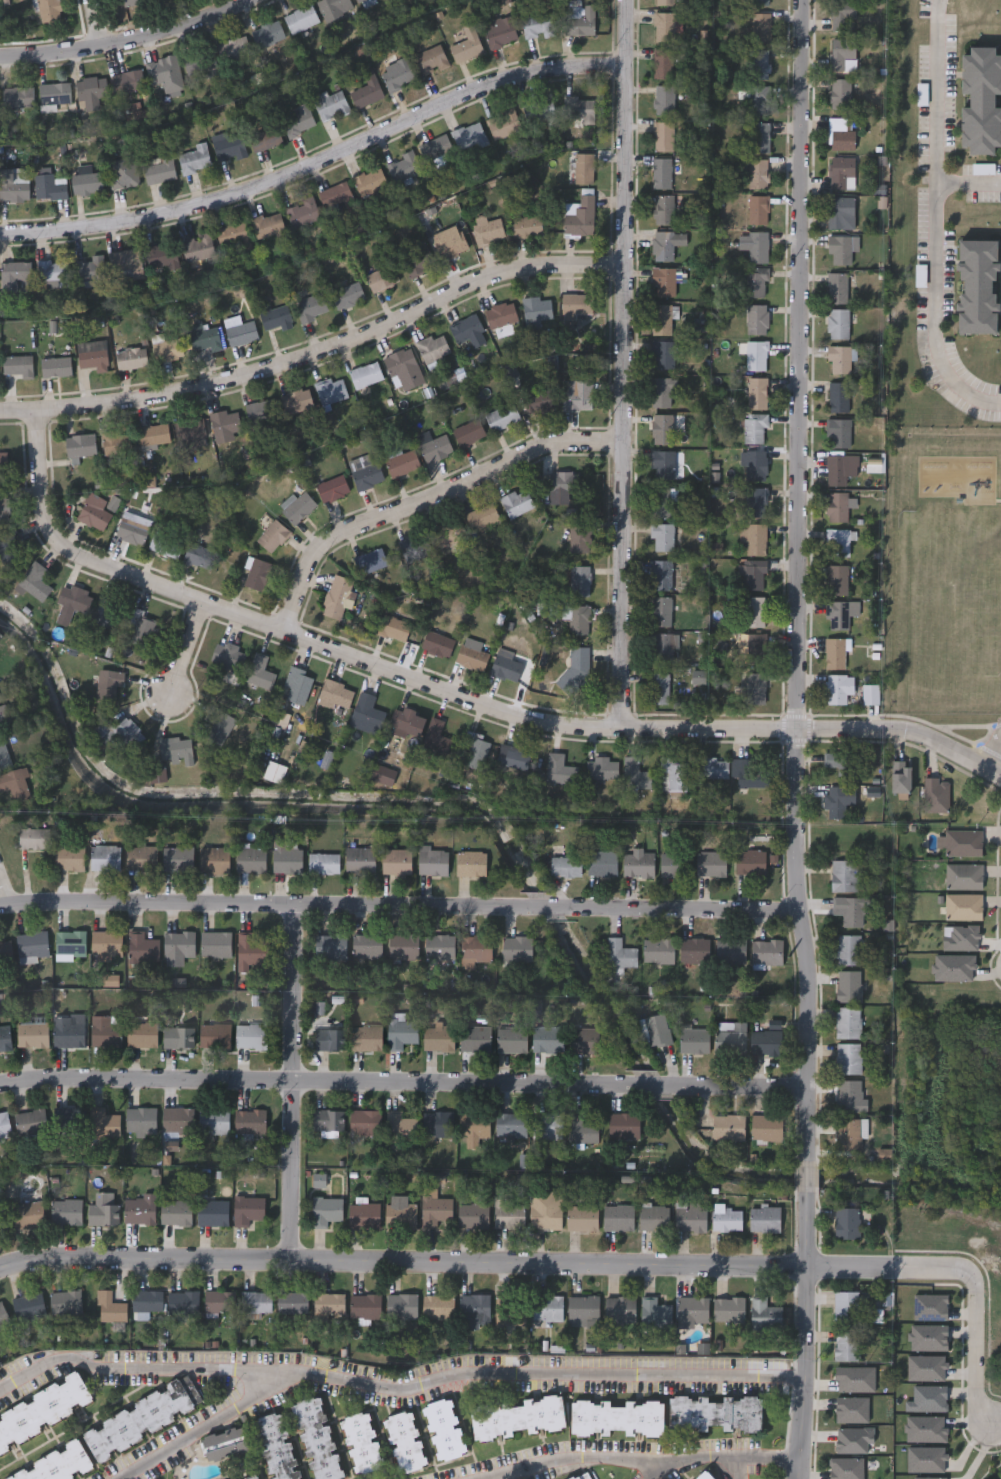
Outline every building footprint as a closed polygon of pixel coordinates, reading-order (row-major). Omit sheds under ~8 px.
[(38,22),(37,0),(58,0),(59,20),(38,22)] [(119,8),(118,0),(151,0),(151,3),(119,8)] [(315,1),(317,0),(348,0),(352,9),(324,22),(315,1)] [(829,31),(829,0),(855,0),(855,20),(846,20),(846,31),(829,31)] [(318,22),(290,35),(282,17),(309,4),(318,22)] [(593,5),(593,35),(564,35),(564,7),(581,7),(581,5),(593,5)] [(654,42),(654,13),(674,13),(674,42),(654,42)] [(769,13),(769,43),(750,43),(750,13),(769,13)] [(517,42),(488,50),(481,22),(509,14),(517,42)] [(523,14),(553,16),(551,38),(521,36),(523,14)] [(248,30),(277,19),(284,39),(256,49),(248,30)] [(483,52),(455,64),(448,47),(466,40),(461,29),(472,24),(483,52)] [(251,53),(222,64),(215,45),(243,34),(251,53)] [(829,38),(854,38),(854,58),(843,58),(843,71),(829,71),(829,38)] [(411,53),(439,44),(446,67),(418,76),(411,53)] [(201,71),(193,52),(208,46),(216,65),(201,71)] [(996,56),(1000,56),(1000,95),(995,95),(995,108),(1000,108),(1000,148),(995,147),(995,155),(969,155),(969,148),(962,148),(962,108),(970,108),(970,94),(962,94),(963,55),(971,55),(971,47),(996,48),(996,56)] [(672,79),(653,79),(653,49),(672,49),(672,79)] [(768,79),(748,78),(748,49),(768,49),(768,79)] [(146,65),(170,54),(187,89),(168,98),(161,83),(156,85),(146,65)] [(378,69),(404,58),(414,82),(387,93),(378,69)] [(355,109),(348,92),(366,85),(361,74),(371,70),(383,98),(355,109)] [(111,74),(141,71),(143,91),(113,94),(111,74)] [(76,100),(74,79),(104,76),(106,97),(76,100)] [(851,79),(851,110),(829,110),(829,79),(851,79)] [(38,104),(38,84),(69,84),(69,104),(38,104)] [(673,115),(653,115),(653,85),(673,85),(673,115)] [(769,86),(769,114),(746,114),(746,86),(769,86)] [(31,87),(31,107),(8,107),(8,118),(1,118),(1,87),(31,87)] [(348,107),(324,124),(312,105),(336,89),(348,107)] [(593,97),(593,122),(563,122),(563,97),(593,97)] [(521,105),(551,99),(556,128),(547,129),(545,119),(525,123),(521,105)] [(287,138),(279,120),(298,112),(295,106),(305,102),(315,126),(287,138)] [(484,118),(512,108),(520,130),(492,140),(484,118)] [(852,150),(827,150),(827,118),(852,118),(852,150)] [(485,143),(458,153),(450,132),(477,121),(485,143)] [(672,122),(672,151),(653,151),(653,122),(672,122)] [(768,153),(748,153),(748,122),(768,123),(768,153)] [(280,143),(252,152),(247,135),(275,126),(280,143)] [(210,143),(239,133),(246,153),(217,163),(210,143)] [(424,163),(417,146),(444,135),(451,151),(424,163)] [(194,145),(205,142),(211,167),(181,174),(177,155),(195,151),(194,145)] [(142,166),(161,164),(159,151),(170,149),(174,180),(145,184),(142,166)] [(420,172),(392,184),(384,163),(411,152),(420,172)] [(592,154),(592,184),(574,184),(574,154),(592,154)] [(853,190),(829,190),(829,157),(853,157),(853,190)] [(109,187),(109,159),(135,159),(135,187),(109,187)] [(651,190),(651,159),(670,159),(670,190),(651,190)] [(766,160),(766,189),(747,189),(747,159),(766,160)] [(72,196),(69,176),(76,175),(75,166),(90,165),(91,174),(99,172),(102,192),(72,196)] [(359,200),(350,178),(379,167),(387,189),(359,200)] [(27,200),(0,200),(0,169),(13,169),(13,180),(27,180),(27,200)] [(52,174),(52,183),(64,182),(65,199),(34,200),(33,175),(52,174)] [(345,213),(340,202),(323,209),(316,193),(344,181),(355,208),(345,213)] [(291,229),(284,209),(300,204),(299,199),(311,195),(319,219),(291,229)] [(563,203),(579,203),(579,195),(593,195),(593,236),(563,236),(563,203)] [(672,196),(672,225),(654,225),(654,196),(672,196)] [(766,196),(766,224),(747,224),(747,196),(766,196)] [(853,229),(827,229),(827,198),(853,198),(853,229)] [(284,233),(256,243),(248,220),(277,210),(284,233)] [(510,217),(540,217),(540,237),(510,237),(510,217)] [(476,246),(471,225),(499,218),(503,239),(476,246)] [(237,243),(218,248),(214,230),(243,222),(249,248),(239,250),(237,243)] [(432,244),(459,231),(467,249),(440,262),(432,244)] [(684,245),(672,245),(672,262),(651,262),(651,233),(684,233),(684,245)] [(766,233),(766,264),(747,264),(747,233),(766,233)] [(179,240),(208,234),(213,256),(184,262),(179,240)] [(851,265),(826,265),(826,237),(851,237),(851,265)] [(958,280),(958,241),(999,241),(999,280),(991,280),(990,293),(998,293),(998,333),(957,333),(957,294),(965,294),(965,280),(958,280)] [(176,269),(147,272),(145,247),(174,245),(176,269)] [(399,260),(425,247),(434,265),(409,278),(399,260)] [(109,271),(106,254),(135,249),(138,266),(109,271)] [(102,280),(73,280),(73,261),(89,261),(89,255),(102,255),(102,280)] [(36,285),(36,262),(66,261),(66,284),(36,285)] [(17,293),(0,293),(0,262),(30,262),(30,292),(17,292),(17,293)] [(363,277),(390,264),(398,281),(371,294),(363,277)] [(674,296),(651,296),(651,268),(682,268),(682,282),(674,282),(674,296)] [(744,268),(765,268),(765,298),(744,298),(744,268)] [(846,274),(846,304),(826,304),(826,274),(846,274)] [(363,302),(335,310),(329,292),(358,283),(363,302)] [(327,308),(306,323),(294,307),(315,292),(327,308)] [(590,315),(560,315),(560,294),(590,294),(590,315)] [(523,323),(521,299),(548,296),(551,320),(523,323)] [(517,320),(492,328),(485,309),(510,300),(517,320)] [(268,309),(286,305),(290,325),(262,331),(257,309),(267,307),(268,309)] [(651,335),(651,305),(670,305),(670,335),(651,335)] [(766,305),(766,335),(746,335),(746,305),(766,305)] [(826,340),(826,309),(848,309),(848,340),(826,340)] [(447,327),(474,314),(482,331),(455,344),(447,327)] [(224,328),(252,322),(256,341),(228,347),(224,328)] [(195,351),(190,333),(214,326),(219,344),(195,351)] [(424,364),(415,343),(440,332),(449,352),(424,364)] [(149,336),(161,334),(162,341),(179,339),(182,358),(153,362),(149,336)] [(651,369),(651,341),(673,341),(673,369),(651,369)] [(105,372),(94,372),(94,368),(76,368),(76,342),(105,342),(105,372)] [(744,371),(744,342),(766,342),(766,371),(744,371)] [(423,383),(403,391),(396,374),(389,377),(381,357),(408,346),(423,383)] [(827,374),(827,346),(851,346),(851,374),(827,374)] [(114,351),(143,348),(145,367),(116,370),(114,351)] [(31,376),(1,376),(1,356),(31,356),(31,376)] [(39,358),(69,358),(69,377),(39,377),(39,358)] [(381,379),(354,389),(347,371),(375,361),(381,379)] [(673,408),(651,408),(651,378),(673,378),(673,408)] [(766,379),(766,409),(746,409),(746,379),(766,379)] [(317,402),(316,382),(343,380),(344,401),(317,402)] [(562,410),(562,382),(590,382),(590,410),(562,410)] [(827,413),(827,383),(854,383),(854,395),(848,395),(848,413),(827,413)] [(280,393),(306,389),(310,409),(284,414),(280,393)] [(526,416),(521,396),(548,389),(554,409),(526,416)] [(248,426),(243,405),(273,398),(278,419),(248,426)] [(491,433),(483,415),(511,402),(519,420),(491,433)] [(207,415),(235,410),(239,431),(211,436),(207,415)] [(671,444),(650,444),(650,415),(671,414),(671,444)] [(762,428),(762,444),(742,444),(742,414),(766,414),(766,428),(762,428)] [(458,449),(450,431),(476,419),(485,436),(458,449)] [(173,440),(173,420),(203,420),(203,440),(173,440)] [(826,448),(826,420),(849,420),(849,448),(826,448)] [(136,428),(165,426),(167,444),(137,446),(136,428)] [(102,431),(129,432),(128,456),(101,455),(102,431)] [(443,434),(452,451),(427,465),(413,439),(426,431),(431,440),(443,434)] [(93,436),(93,457),(66,457),(66,436),(93,436)] [(382,464),(409,448),(419,465),(392,481),(382,464)] [(673,478),(650,478),(650,451),(673,451),(673,478)] [(765,452),(765,480),(745,480),(745,452),(765,452)] [(345,462),(366,455),(370,464),(376,462),(383,482),(356,492),(345,462)] [(826,455),(845,455),(845,485),(826,485),(826,455)] [(548,471),(579,471),(579,492),(548,492),(548,471)] [(313,486),(341,475),(348,494),(321,505),(313,486)] [(498,499),(524,487),(533,507),(508,519),(498,499)] [(650,517),(650,487),(668,487),(668,517),(650,517)] [(765,487),(765,517),(744,517),(744,487),(765,487)] [(8,524),(0,525),(0,491),(3,491),(8,524)] [(105,500),(100,510),(109,514),(101,532),(74,519),(86,492),(105,500)] [(846,522),(826,522),(826,492),(846,492),(846,522)] [(463,514),(491,503),(498,520),(470,531),(463,514)] [(147,528),(138,547),(112,536),(121,517),(147,528)] [(465,538),(438,547),(431,528),(458,518),(465,538)] [(289,533),(269,555),(254,541),(273,519),(289,533)] [(568,522),(590,522),(590,552),(568,552),(568,522)] [(672,551),(651,551),(651,523),(672,523),(672,551)] [(764,555),(744,555),(744,524),(764,524),(764,555)] [(848,557),(826,557),(826,529),(848,529),(848,557)] [(146,549),(154,530),(183,542),(175,561),(146,549)] [(430,553),(405,564),(396,541),(421,531),(430,553)] [(18,563),(0,565),(0,534),(14,533),(18,563)] [(181,562),(187,543),(212,551),(206,570),(181,562)] [(352,556),(380,547),(386,565),(358,574),(352,556)] [(238,584),(247,557),(270,565),(261,592),(238,584)] [(670,590),(651,590),(651,560),(670,560),(670,590)] [(741,560),(764,560),(764,590),(741,590),(741,560)] [(37,580),(50,589),(39,603),(23,591),(20,595),(11,589),(32,561),(44,570),(37,580)] [(588,565),(588,597),(568,597),(568,565),(588,565)] [(846,595),(826,595),(826,565),(846,565),(846,595)] [(352,579),(349,592),(353,593),(349,609),(343,607),(340,620),(320,615),(330,574),(352,579)] [(54,603),(61,585),(89,595),(82,613),(54,603)] [(111,600),(107,612),(120,617),(114,634),(87,625),(98,595),(111,600)] [(670,597),(670,627),(650,627),(650,597),(670,597)] [(744,627),(744,597),(764,597),(764,627),(744,627)] [(824,602),(848,602),(848,630),(824,630),(824,602)] [(588,633),(568,633),(568,617),(567,617),(567,605),(588,605),(588,633)] [(154,621),(147,647),(126,641),(135,609),(142,611),(141,617),(154,621)] [(409,623),(402,642),(375,632),(383,612),(409,623)] [(448,657),(420,650),(425,630),(453,638),(448,657)] [(671,633),(671,661),(649,661),(649,633),(671,633)] [(765,634),(764,663),(742,662),(743,633),(765,634)] [(481,642),(479,650),(488,653),(482,672),(453,662),(462,636),(481,642)] [(844,668),(824,668),(824,638),(844,638),(844,668)] [(232,673),(209,655),(221,639),(244,657),(232,673)] [(514,682),(487,672),(496,648),(511,654),(509,659),(521,663),(514,682)] [(274,674),(268,690),(243,680),(254,652),(266,657),(262,669),(274,674)] [(282,686),(289,666),(313,674),(302,705),(284,699),(288,688),(282,686)] [(114,686),(114,703),(96,703),(96,670),(121,670),(121,686),(114,686)] [(763,704),(744,704),(744,672),(763,672),(763,704)] [(667,703),(648,703),(648,673),(667,673),(667,703)] [(853,695),(846,695),(846,703),(825,703),(825,675),(852,674),(853,695)] [(318,699),(322,680),(352,687),(348,706),(318,699)] [(862,703),(862,684),(876,684),(876,703),(862,703)] [(348,716),(361,690),(374,697),(369,705),(384,713),(376,730),(348,716)] [(210,726),(199,719),(210,704),(234,721),(217,746),(203,736),(210,726)] [(403,737),(384,731),(392,705),(423,715),(416,737),(404,733),(403,737)] [(0,707),(0,726),(9,723),(3,706),(0,707)] [(104,744),(89,728),(101,717),(108,725),(122,713),(143,736),(130,749),(115,734),(104,744)] [(445,755),(419,747),(429,716),(443,720),(438,734),(450,738),(445,755)] [(482,770),(463,766),(469,736),(488,740),(482,770)] [(9,765),(0,768),(0,737),(9,765)] [(168,763),(167,759),(158,759),(157,738),(189,737),(190,765),(180,765),(180,763),(168,763)] [(494,761),(500,744),(525,753),(518,770),(494,761)] [(855,779),(836,779),(836,766),(824,766),(824,751),(855,751),(855,779)] [(575,783),(544,782),(545,752),(561,752),(561,765),(575,765),(575,783)] [(648,771),(648,787),(621,787),(621,755),(637,755),(637,771),(648,771)] [(615,779),(585,779),(585,756),(607,756),(607,760),(615,760),(615,779)] [(666,771),(658,771),(658,756),(670,756),(670,762),(684,762),(684,791),(666,791),(666,771)] [(725,777),(695,777),(695,758),(725,758),(725,777)] [(753,758),(754,772),(765,771),(766,785),(754,786),(754,792),(735,793),(733,758),(753,758)] [(890,791),(890,760),(909,760),(909,791),(890,791)] [(8,787),(0,789),(0,772),(22,767),(29,797),(11,802),(8,787)] [(923,811),(923,777),(948,777),(948,811),(923,811)] [(824,818),(824,785),(845,785),(845,818),(824,818)] [(16,848),(17,828),(50,829),(49,849),(16,848)] [(945,855),(945,829),(981,829),(981,855),(945,855)] [(82,869),(52,869),(52,845),(82,845),(82,869)] [(118,870),(88,870),(88,845),(118,845),(118,870)] [(124,869),(124,845),(154,845),(154,869),(124,869)] [(160,871),(160,846),(190,846),(190,871),(160,871)] [(417,875),(417,846),(428,846),(428,850),(445,850),(445,875),(417,875)] [(198,847),(226,847),(226,873),(197,873),(198,847)] [(263,871),(234,871),(234,847),(263,847),(263,871)] [(373,873),(343,873),(343,848),(373,848),(373,873)] [(299,872),(270,872),(270,849),(299,849),(299,872)] [(379,875),(379,849),(409,849),(409,875),(379,875)] [(763,873),(733,873),(733,850),(763,850),(763,873)] [(483,851),(483,875),(455,875),(455,851),(483,851)] [(585,875),(585,851),(615,851),(615,875),(585,875)] [(621,877),(621,851),(651,851),(651,877),(621,877)] [(696,851),(724,851),(724,876),(696,876),(696,851)] [(658,877),(658,852),(687,852),(687,877),(658,877)] [(306,873),(306,853),(336,853),(336,873),(306,873)] [(548,877),(548,857),(579,857),(579,877),(548,877)] [(857,859),(857,890),(830,890),(830,859),(857,859)] [(981,863),(981,888),(945,888),(945,863),(981,863)] [(981,919),(945,919),(945,894),(981,894),(981,919)] [(842,910),(832,910),(833,896),(870,897),(870,906),(862,906),(861,926),(842,926),(842,910)] [(14,934),(45,931),(47,956),(35,957),(36,962),(18,964),(14,934)] [(55,931),(83,931),(83,961),(55,961),(55,931)] [(120,959),(91,959),(91,931),(120,931),(120,959)] [(142,931),(142,939),(157,939),(157,961),(127,961),(127,931),(142,931)] [(163,956),(163,931),(193,931),(193,956),(163,956)] [(229,957),(198,957),(198,931),(229,931),(229,957)] [(247,964),(247,971),(236,971),(236,932),(251,932),(251,941),(266,941),(267,964),(247,964)] [(313,957),(313,933),(344,933),(344,957),(313,957)] [(351,933),(379,933),(379,955),(351,955),(351,933)] [(861,964),(836,964),(836,934),(861,934),(861,964)] [(415,959),(387,959),(387,935),(415,935),(415,959)] [(424,959),(424,935),(453,935),(452,959),(424,959)] [(489,961),(474,961),(474,968),(459,968),(459,935),(489,935),(489,961)] [(530,961),(501,961),(501,937),(530,937),(530,961)] [(619,937),(619,947),(634,947),(634,966),(606,966),(606,937),(619,937)] [(744,961),(715,961),(715,937),(744,937),(744,961)] [(672,938),(672,962),(640,962),(640,938),(672,938)] [(707,938),(707,962),(678,962),(678,938),(707,938)] [(750,964),(750,939),(780,939),(780,964),(750,964)] [(11,965),(0,967),(0,942),(8,941),(11,965)] [(860,1001),(836,1001),(836,970),(860,970),(860,1001)] [(835,1038),(835,1006),(860,1006),(860,1038),(835,1038)] [(403,1013),(403,1020),(415,1020),(415,1042),(401,1042),(401,1050),(386,1050),(386,1013),(403,1013)] [(669,1043),(649,1046),(643,1016),(664,1013),(669,1043)] [(119,1046),(89,1046),(89,1015),(119,1015),(119,1046)] [(82,1047),(52,1047),(52,1018),(82,1018),(82,1047)] [(46,1047),(15,1047),(15,1020),(46,1020),(46,1047)] [(744,1054),(714,1054),(714,1029),(731,1029),(731,1021),(744,1021),(744,1054)] [(155,1023),(155,1046),(125,1046),(125,1023),(155,1023)] [(198,1023),(228,1023),(228,1048),(198,1048),(198,1023)] [(234,1048),(234,1024),(265,1024),(265,1048),(234,1048)] [(10,1048),(0,1050),(0,1026),(6,1025),(10,1048)] [(379,1025),(379,1050),(349,1050),(349,1025),(379,1025)] [(421,1025),(452,1025),(452,1050),(421,1050),(421,1025)] [(162,1048),(162,1027),(192,1027),(192,1048),(162,1048)] [(459,1027),(489,1027),(489,1051),(459,1051),(459,1027)] [(531,1052),(531,1027),(561,1027),(561,1052),(531,1052)] [(596,1027),(596,1052),(567,1052),(567,1027),(596,1027)] [(525,1052),(495,1052),(495,1028),(525,1028),(525,1052)] [(707,1052),(678,1052),(678,1028),(707,1028),(707,1052)] [(313,1029),(343,1029),(343,1050),(313,1050),(313,1029)] [(780,1031),(780,1054),(749,1054),(749,1031),(780,1031)] [(835,1073),(835,1042),(860,1042),(860,1073),(835,1073)] [(863,1079),(863,1111),(835,1111),(835,1079),(863,1079)] [(104,1107),(104,1115),(118,1115),(118,1137),(88,1137),(88,1107),(104,1107)] [(192,1107),(192,1133),(160,1133),(160,1107),(192,1107)] [(80,1132),(53,1132),(53,1108),(80,1108),(80,1132)] [(155,1135),(125,1136),(125,1109),(155,1108),(155,1135)] [(196,1133),(196,1108),(227,1108),(227,1133),(196,1133)] [(43,1109),(47,1130),(16,1135),(12,1113),(43,1109)] [(233,1134),(233,1109),(264,1109),(264,1134),(233,1134)] [(311,1109),(341,1109),(341,1130),(311,1130),(311,1109)] [(348,1110),(379,1110),(379,1134),(348,1134),(348,1110)] [(399,1110),(399,1117),(415,1117),(415,1140),(384,1140),(384,1110),(399,1110)] [(420,1111),(450,1111),(450,1136),(420,1136),(420,1111)] [(458,1136),(458,1113),(488,1113),(488,1136),(475,1136),(475,1145),(467,1145),(467,1136),(458,1136)] [(531,1140),(531,1113),(560,1113),(560,1140),(531,1140)] [(582,1113),(582,1123),(597,1123),(597,1142),(567,1142),(568,1113),(582,1113)] [(637,1139),(607,1139),(607,1113),(637,1113),(637,1139)] [(8,1137),(0,1138),(0,1114),(7,1114),(8,1137)] [(711,1140),(711,1115),(742,1115),(742,1140),(711,1140)] [(780,1115),(780,1140),(749,1140),(749,1115),(780,1115)] [(507,1130),(516,1129),(514,1116),(505,1117),(507,1130)] [(835,1118),(860,1118),(860,1149),(835,1149),(835,1118)] [(86,1204),(94,1204),(94,1193),(110,1193),(110,1202),(117,1202),(117,1224),(86,1224),(86,1204)] [(153,1223),(123,1223),(123,1198),(140,1198),(140,1193),(153,1193),(153,1223)] [(232,1224),(232,1196),(262,1196),(262,1224),(232,1224)] [(404,1196),(404,1202),(414,1202),(414,1228),(385,1228),(385,1196),(404,1196)] [(450,1222),(420,1222),(420,1196),(450,1196),(450,1222)] [(326,1227),(310,1227),(310,1197),(340,1197),(340,1220),(326,1220),(326,1227)] [(596,1230),(565,1230),(565,1198),(584,1198),(584,1203),(596,1203),(596,1230)] [(80,1199),(80,1224),(50,1224),(50,1199),(80,1199)] [(159,1224),(159,1200),(190,1200),(190,1224),(159,1224)] [(226,1200),(226,1226),(196,1226),(196,1200),(226,1200)] [(522,1228),(492,1228),(492,1200),(522,1200),(522,1228)] [(12,1228),(10,1204),(40,1201),(42,1226),(12,1228)] [(377,1228),(346,1228),(346,1203),(377,1203),(377,1228)] [(456,1204),(486,1204),(486,1228),(456,1228),(456,1204)] [(559,1228),(528,1228),(528,1205),(559,1205),(559,1228)] [(632,1230),(601,1230),(601,1205),(632,1205),(632,1230)] [(667,1206),(667,1230),(637,1230),(637,1206),(667,1206)] [(703,1206),(703,1230),(674,1230),(674,1206),(703,1206)] [(777,1232),(747,1232),(747,1207),(777,1207),(777,1232)] [(833,1239),(833,1207),(858,1207),(858,1239),(833,1239)] [(739,1208),(739,1230),(709,1230),(709,1208),(739,1208)] [(96,1322),(96,1289),(110,1289),(110,1303),(124,1302),(124,1321),(96,1322)] [(160,1311),(130,1311),(131,1290),(161,1290),(160,1311)] [(233,1312),(202,1312),(202,1290),(233,1290),(233,1312)] [(49,1291),(80,1291),(80,1315),(49,1315),(49,1291)] [(166,1315),(166,1291),(196,1291),(196,1315),(166,1315)] [(833,1321),(833,1291),(858,1291),(858,1321),(833,1321)] [(15,1322),(11,1297),(40,1292),(44,1317),(15,1322)] [(239,1312),(239,1292),(269,1292),(269,1312),(239,1312)] [(276,1313),(276,1292),(306,1292),(306,1313),(276,1313)] [(312,1315),(312,1293),(342,1293),(342,1315),(312,1315)] [(348,1317),(348,1294),(379,1294),(379,1317),(348,1317)] [(415,1294),(415,1319),(385,1319),(385,1294),(415,1294)] [(420,1294),(451,1294),(451,1318),(420,1318),(420,1294)] [(488,1294),(488,1327),(458,1327),(458,1294),(488,1294)] [(523,1329),(496,1329),(496,1294),(523,1294),(523,1329)] [(560,1320),(530,1320),(530,1296),(560,1296),(560,1320)] [(566,1325),(566,1296),(596,1296),(596,1325),(566,1325)] [(633,1296),(633,1325),(604,1325),(604,1296),(633,1296)] [(675,1297),(706,1297),(706,1322),(675,1322),(675,1297)] [(742,1322),(711,1322),(711,1297),(742,1297),(742,1322)] [(780,1306),(780,1328),(750,1328),(750,1297),(764,1297),(764,1306),(780,1306)] [(654,1304),(670,1304),(670,1327),(640,1327),(640,1298),(654,1298),(654,1304)] [(10,1324),(0,1329),(0,1301),(10,1324)] [(858,1328),(858,1360),(833,1360),(833,1328),(858,1328)] [(94,1401),(0,1449),(0,1411),(78,1371),(94,1401)] [(81,1431),(188,1373),(204,1403),(97,1462),(81,1431)] [(345,1478),(342,1478),(313,1478),(291,1403),(321,1394),(345,1478)] [(562,1394),(565,1428),(528,1432),(527,1429),(516,1430),(516,1436),(474,1440),(471,1404),(509,1401),(509,1405),(522,1404),(522,1397),(562,1394)] [(722,1395),(761,1395),(761,1430),(670,1430),(670,1395),(709,1395),(709,1399),(722,1399),(722,1395)] [(438,1461),(422,1404),(451,1396),(467,1453),(438,1461)] [(572,1399),(663,1400),(663,1435),(571,1435),(572,1399)] [(412,1409),(428,1465),(399,1473),(383,1417),(412,1409)] [(283,1410),(301,1478),(270,1478),(254,1417),(283,1410)] [(384,1467),(355,1474),(341,1417),(370,1410),(384,1467)] [(253,1450),(207,1460),(202,1435),(247,1424),(253,1450)] [(835,1452),(835,1428),(872,1428),(872,1443),(866,1443),(866,1452),(835,1452)] [(95,1469),(76,1478),(0,1478),(78,1437),(95,1469)] [(706,1469),(715,1478),(694,1478),(706,1469)] [(589,1471),(593,1478),(572,1478),(589,1471)]
